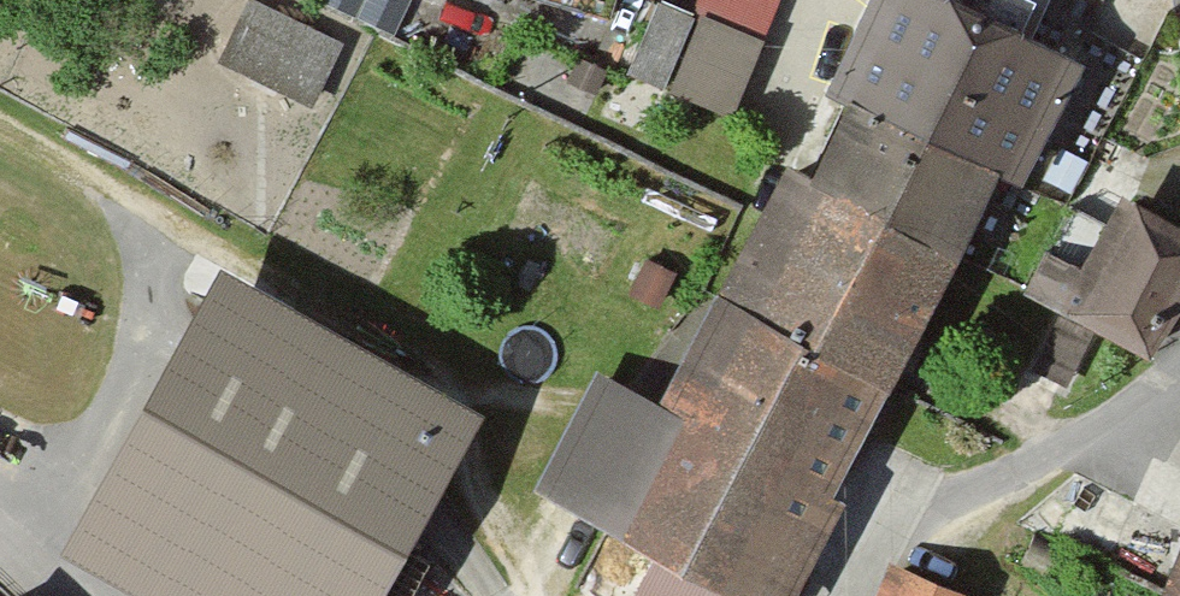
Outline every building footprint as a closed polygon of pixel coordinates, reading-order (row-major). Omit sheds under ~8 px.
[(221,59),(308,102),(340,40),(259,0),(250,0),(221,59)] [(609,11),(612,0),(567,0),(609,11)] [(779,0),(700,0),(695,11),(706,15),(675,86),(732,110),(779,0)] [(1081,67),(951,0),(872,0),(828,85),(855,99),(998,172),(1020,184),(1081,67)] [(691,14),(659,1),(630,70),(662,83),(691,14)] [(957,251),(998,172),(855,99),(814,178),(957,251)] [(814,178),(788,165),(716,304),(885,391),(957,251),(814,178)] [(1179,302),(1179,225),(1121,192),(1079,268),(1046,250),(1027,285),(1151,354),(1179,302)] [(172,595),(347,595),(455,413),(221,276),(69,535),(172,595)] [(885,391),(716,304),(665,403),(598,369),(540,481),(663,545),(637,595),(778,595),(885,391)] [(1166,595),(1179,595),(1179,559),(1166,595)] [(967,593),(886,562),(873,595),(966,595),(967,593)]
